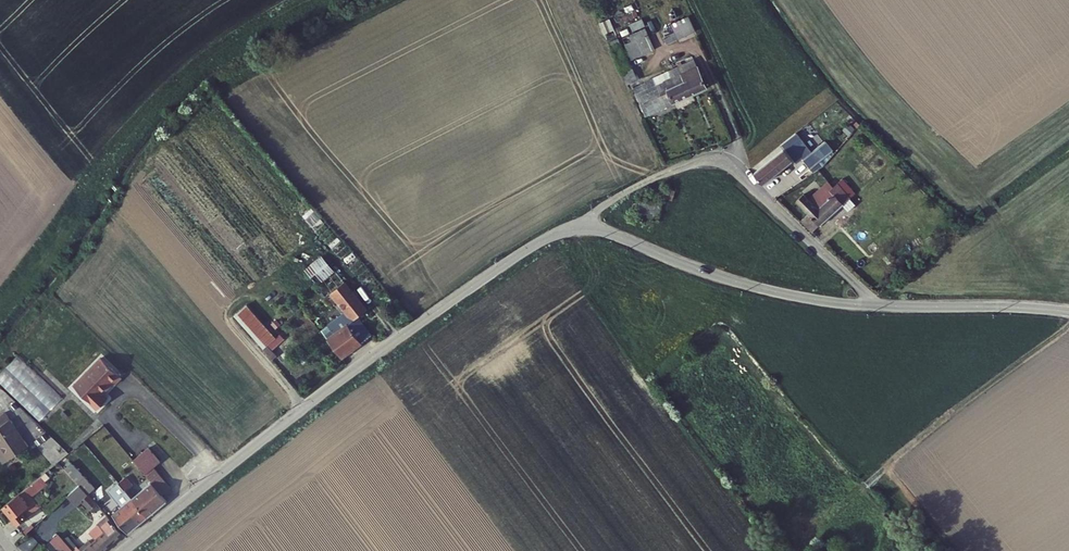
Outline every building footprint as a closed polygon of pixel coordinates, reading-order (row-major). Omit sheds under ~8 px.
[(638,14),(626,19),(629,27),(642,23),(638,14)] [(691,38),(685,22),(670,29),(673,37),(662,42),(664,49),(691,38)] [(640,26),(626,31),(629,37),(642,31),(640,26)] [(619,34),(621,40),(629,37),(626,31),(619,34)] [(651,54),(642,31),(629,37),(639,59),(651,54)] [(639,59),(629,37),(621,40),(630,63),(639,59)] [(627,64),(617,69),(625,88),(635,84),(627,64)] [(682,84),(688,99),(707,90),(695,64),(668,76),(671,83),(666,84),(669,89),(682,84)] [(665,97),(670,107),(688,99),(682,84),(669,89),(666,84),(660,87),(658,79),(649,83),(656,100),(665,97)] [(649,83),(642,85),(643,87),(630,93),(642,120),(670,107),(665,97),(656,100),(649,83)] [(758,175),(767,187),(796,163),(800,167),(806,161),(815,170),(835,151),(827,141),(814,153),(798,134),(783,147),(786,151),(758,175)] [(814,232),(845,206),(850,212),(858,205),(841,186),(836,191),(833,187),(826,193),(822,188),(818,192),(819,194),(811,201),(807,195),(799,201),(809,215),(802,221),(810,228),(814,232)] [(307,274),(328,301),(334,297),(345,287),(325,260),(307,274)] [(368,316),(345,287),(334,297),(350,317),(330,333),(336,341),(330,346),(344,364),(374,340),(361,321),(368,316)] [(248,303),(234,315),(262,348),(276,336),(248,303)] [(38,420),(61,398),(17,355),(0,372),(0,383),(38,420)] [(122,378),(106,362),(78,390),(98,410),(108,400),(102,395),(113,384),(115,385),(122,378)] [(9,461),(29,448),(5,414),(0,417),(0,449),(9,461)] [(146,448),(130,461),(142,476),(143,475),(162,500),(169,494),(150,470),(158,463),(146,448)] [(73,462),(66,468),(72,475),(77,482),(86,493),(87,495),(95,489),(73,462)] [(53,475),(49,471),(3,509),(19,528),(29,519),(28,518),(41,508),(31,497),(34,494),(36,496),(52,483),(49,480),(54,476),(53,475)] [(59,486),(64,492),(77,482),(72,475),(59,486)] [(121,478),(116,482),(122,490),(127,486),(121,478)] [(77,482),(64,492),(73,503),(79,498),(86,493),(77,482)] [(117,506),(108,513),(123,534),(144,518),(128,498),(122,490),(116,482),(105,490),(117,506)] [(144,518),(163,504),(147,483),(128,498),(144,518)] [(87,495),(86,493),(79,498),(86,508),(87,509),(91,507),(93,510),(96,507),(87,495)] [(118,534),(103,515),(91,525),(87,527),(93,535),(74,550),(97,550),(118,534)] [(55,527),(46,538),(60,550),(71,550),(76,546),(55,527)]
